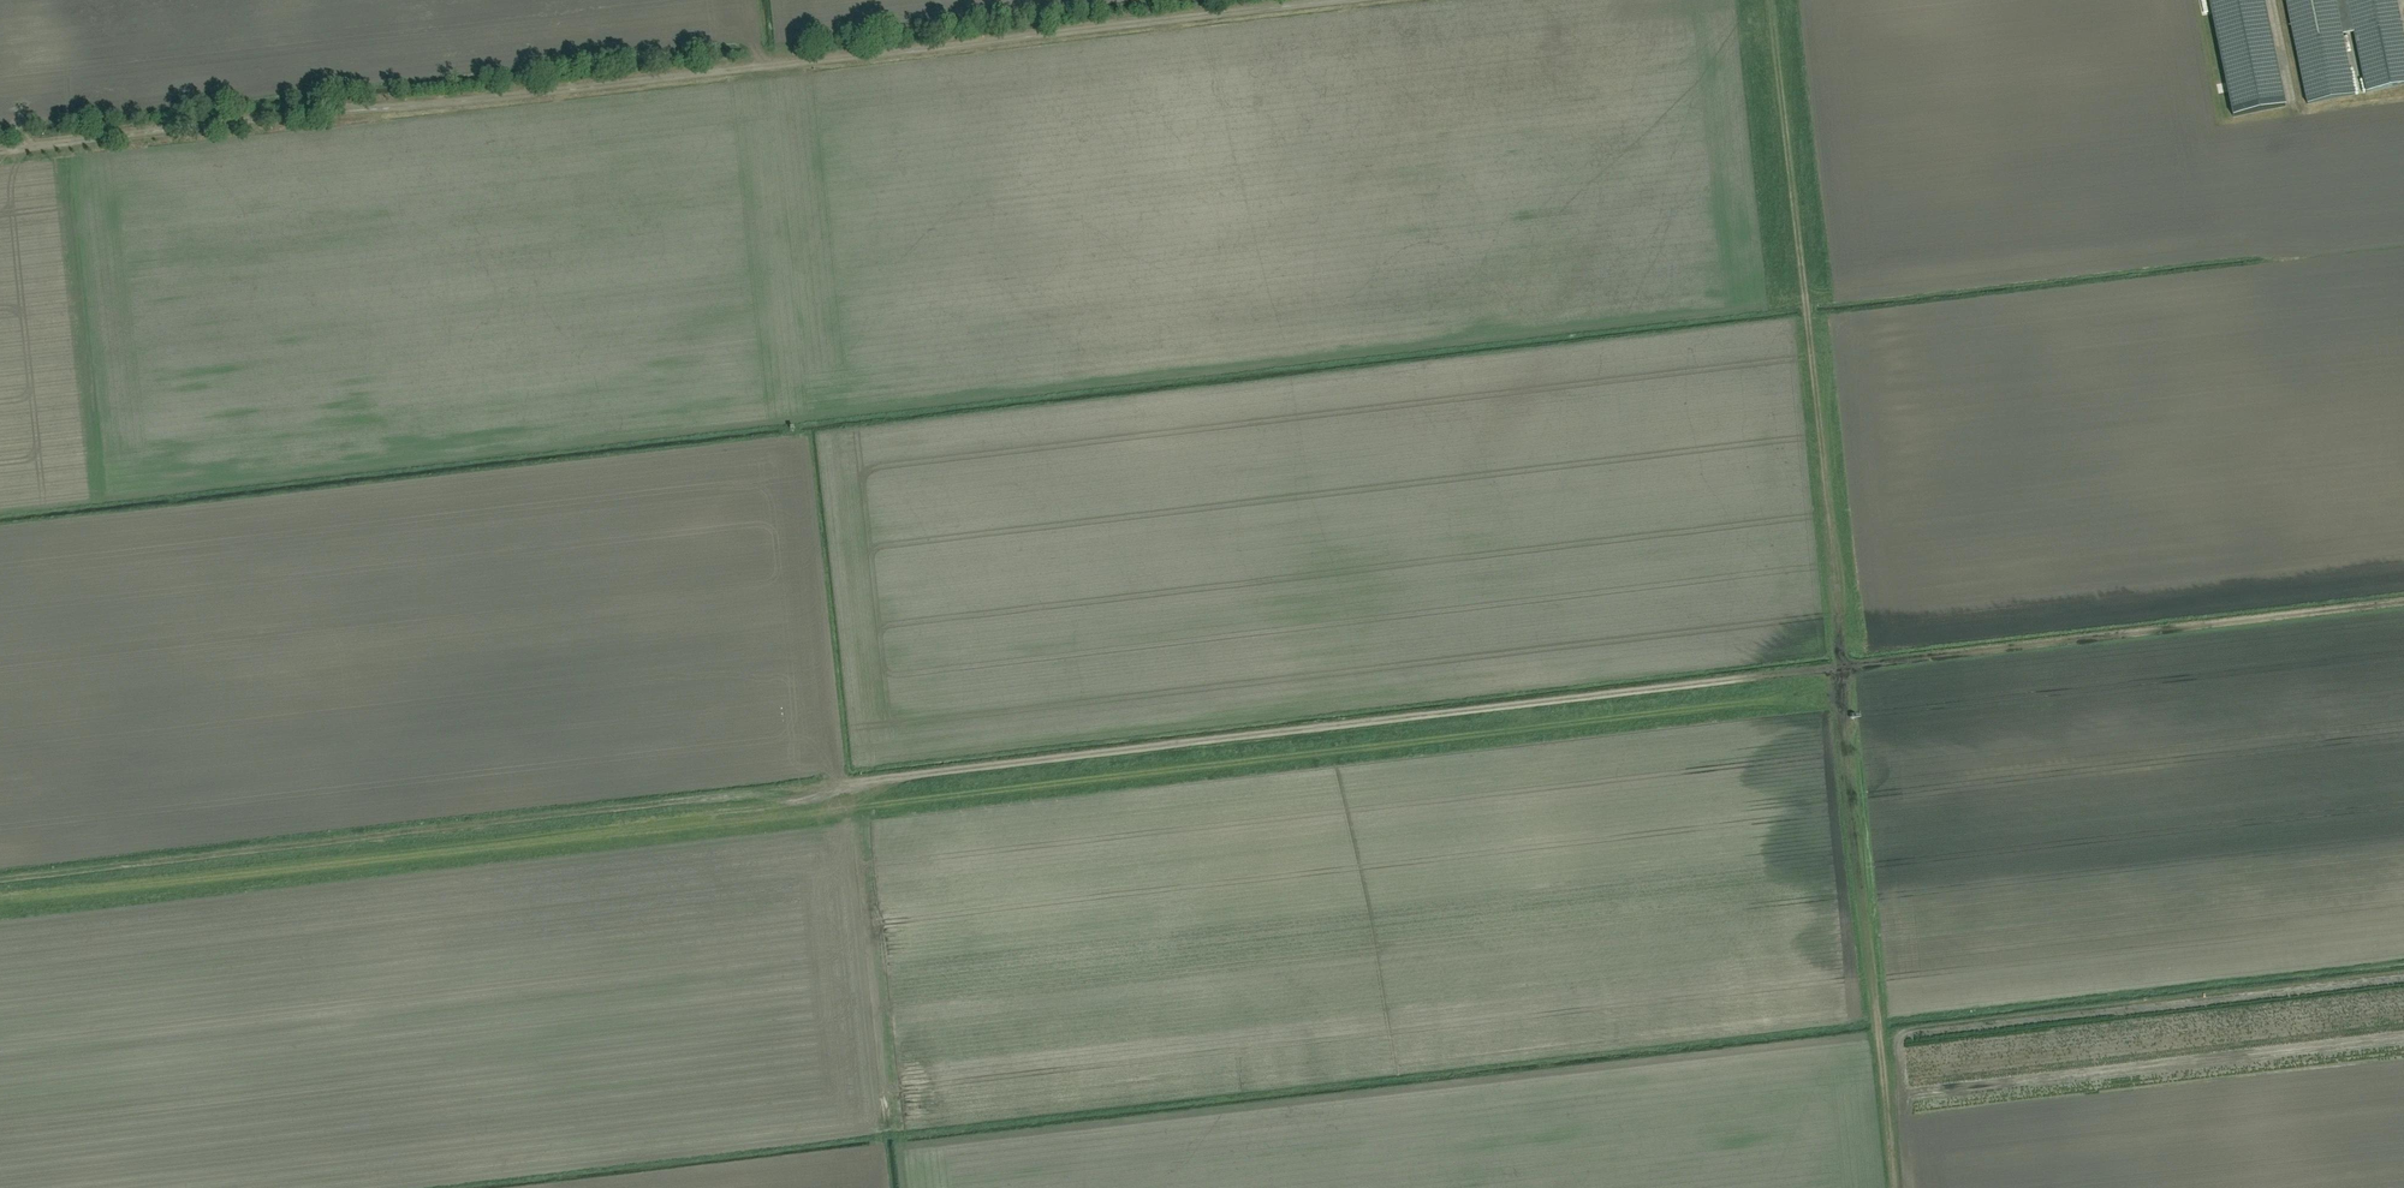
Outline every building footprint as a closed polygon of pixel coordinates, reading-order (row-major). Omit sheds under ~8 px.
[(2286,107),(2264,0),(2209,0),(2233,118),(2286,107)] [(2306,68),(2318,75),(2324,74),(2318,71),(2325,69),(2332,73),(2339,60),(2345,59),(2336,54),(2332,34),(2338,32),(2343,23),(2339,0),(2293,0),(2306,68)] [(2402,24),(2397,0),(2347,0),(2354,34),(2366,93),(2403,85),(2403,35),(2402,24)]
